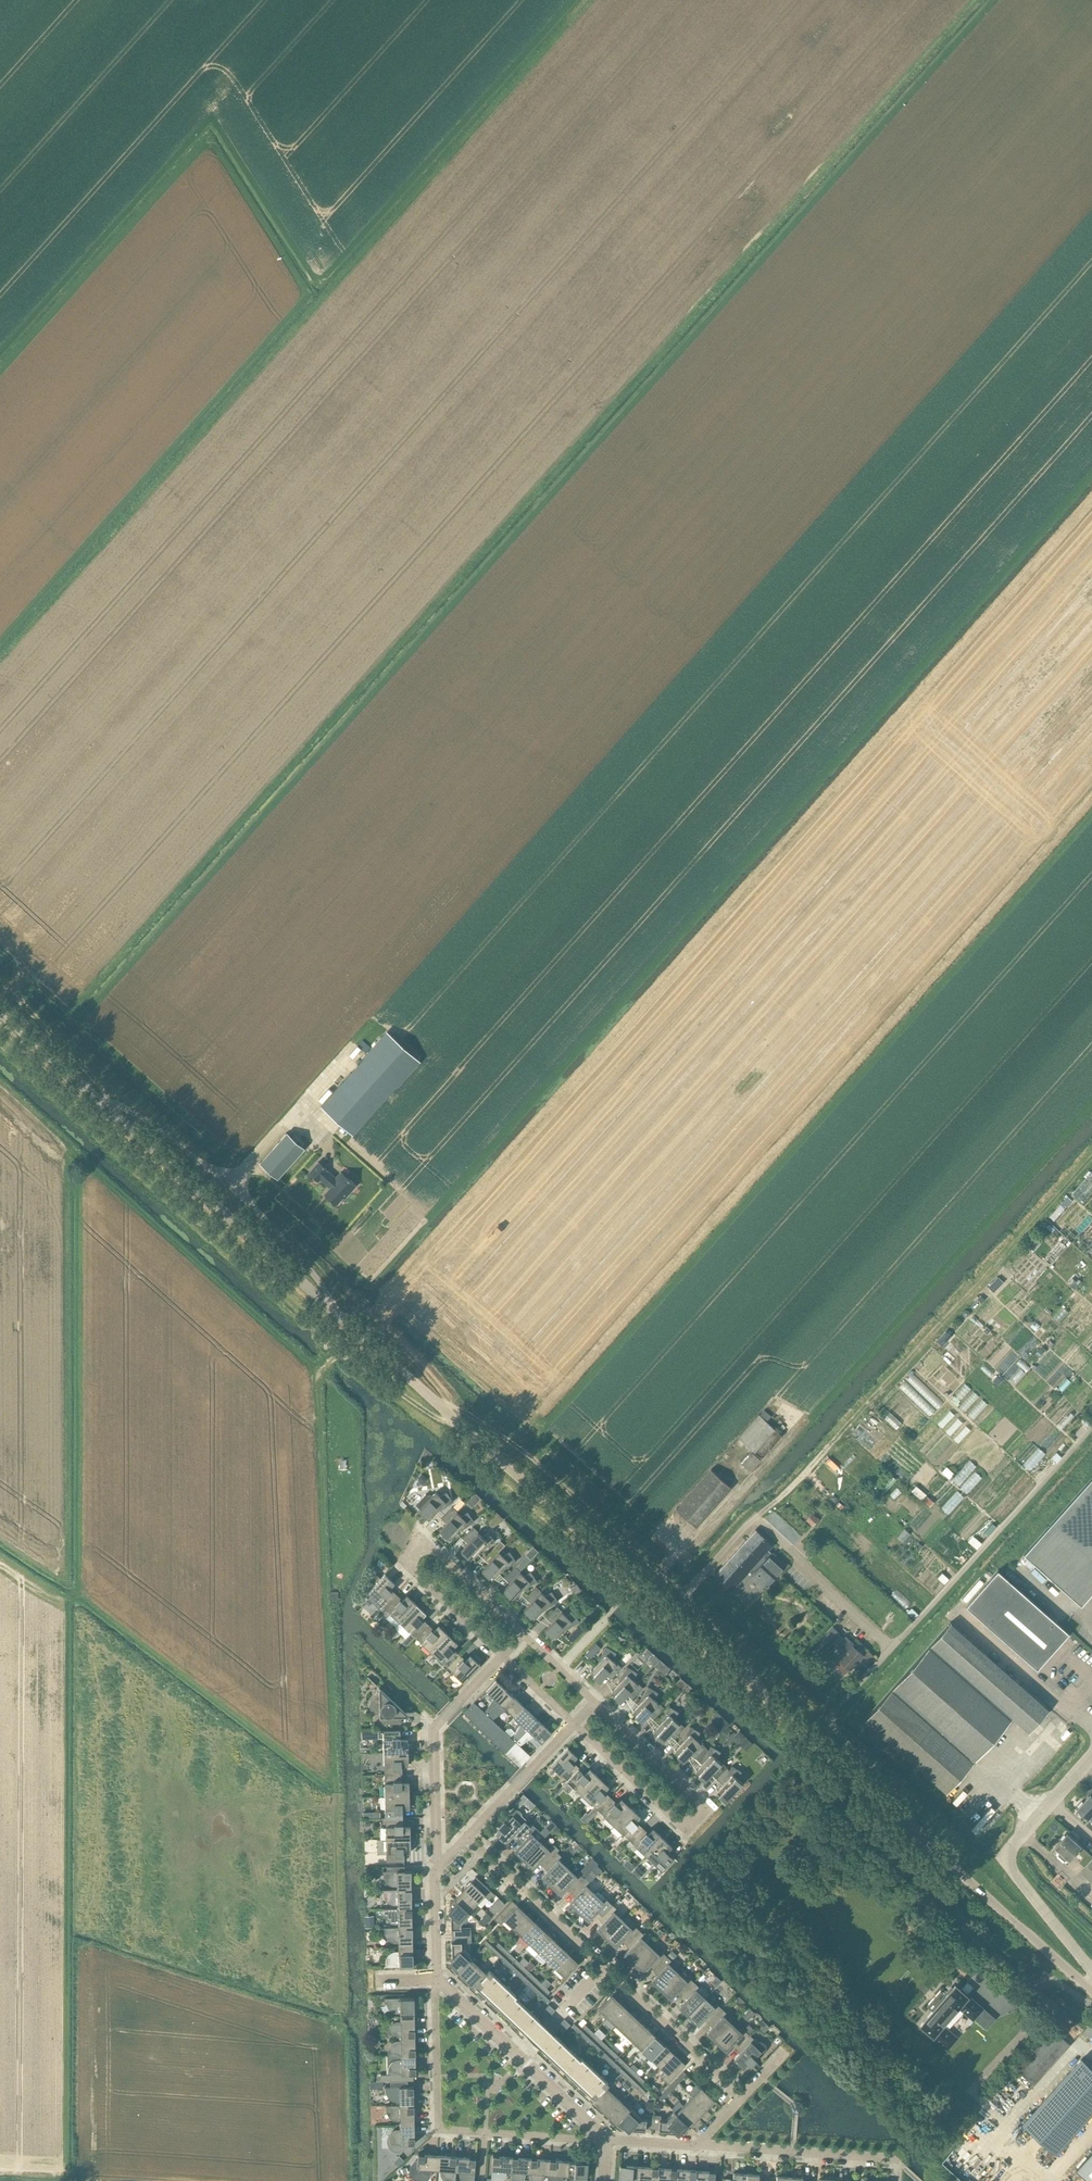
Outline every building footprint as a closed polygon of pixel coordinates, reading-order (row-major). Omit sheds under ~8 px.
[(353,1134),(418,1061),(387,1033),(321,1106),(353,1134)] [(362,1040),(357,1045),(365,1053),(370,1047),(362,1040)] [(278,1178),(304,1148),(287,1132),(260,1162),(278,1178)] [(336,1177),(318,1161),(308,1173),(318,1181),(320,1180),(329,1188),(324,1194),(336,1204),(343,1197),(345,1198),(356,1185),(340,1171),(336,1177)] [(1049,1224),(1046,1226),(1052,1232),(1055,1229),(1049,1224)] [(998,1276),(988,1287),(993,1292),(1004,1282),(998,1276)] [(981,1295),(977,1299),(981,1304),(985,1300),(981,1295)] [(946,1331),(937,1341),(943,1346),(951,1336),(946,1331)] [(997,1376),(993,1381),(997,1385),(1002,1380),(997,1376)] [(759,1414),(738,1437),(761,1457),(781,1435),(766,1421),(771,1416),(764,1410),(759,1415),(759,1414)] [(871,1410),(867,1416),(871,1419),(875,1414),(872,1411),(871,1410)] [(750,1471),(760,1459),(752,1453),(742,1464),(750,1471)] [(696,1526),(731,1487),(710,1469),(676,1508),(696,1526)] [(422,1473),(418,1476),(418,1482),(422,1485),(427,1479),(422,1473)] [(1064,1590),(1081,1605),(1091,1592),(1091,1477),(1023,1554),(1064,1590)] [(426,1493),(415,1504),(420,1509),(419,1510),(420,1510),(429,1519),(438,1509),(440,1510),(453,1501),(452,1501),(446,1492),(440,1496),(436,1493),(436,1492),(430,1498),(426,1493)] [(452,1506),(441,1518),(446,1523),(456,1512),(457,1512),(458,1512),(457,1511),(452,1506)] [(446,1523),(440,1529),(440,1530),(441,1530),(450,1539),(459,1528),(461,1530),(474,1521),(474,1520),(473,1521),(467,1512),(461,1516),(457,1512),(456,1512),(446,1523)] [(806,1519),(813,1525),(818,1519),(812,1513),(806,1519)] [(473,1526),(462,1538),(467,1543),(478,1531),(473,1526)] [(756,1530),(715,1574),(732,1589),(748,1571),(751,1573),(749,1575),(764,1588),(785,1564),(770,1551),(768,1550),(772,1545),(756,1530)] [(467,1543),(461,1549),(461,1550),(462,1550),(471,1558),(480,1548),(482,1550),(495,1541),(495,1540),(494,1541),(488,1532),(482,1536),(478,1532),(479,1532),(478,1531),(467,1543)] [(494,1546),(483,1558),(488,1562),(498,1552),(499,1552),(500,1552),(499,1551),(494,1546)] [(488,1562),(482,1569),(482,1570),(483,1570),(492,1578),(501,1568),(503,1570),(516,1561),(516,1560),(515,1561),(509,1552),(503,1556),(499,1552),(498,1552),(488,1562)] [(515,1566),(504,1578),(509,1582),(519,1571),(520,1572),(521,1571),(520,1571),(515,1566)] [(1037,1669),(1068,1633),(997,1570),(966,1606),(1037,1669)] [(509,1582),(503,1589),(503,1590),(503,1589),(513,1598),(522,1588),(524,1590),(537,1581),(537,1580),(536,1580),(530,1572),(524,1576),(520,1572),(519,1571),(509,1582)] [(384,1607),(396,1594),(389,1588),(394,1583),(385,1575),(386,1574),(385,1573),(381,1578),(374,1572),(364,1594),(381,1610),(384,1607)] [(536,1586),(525,1597),(530,1602),(540,1591),(541,1592),(542,1591),(541,1591),(536,1586)] [(530,1602),(524,1609),(534,1618),(543,1608),(545,1610),(558,1601),(558,1600),(557,1600),(551,1592),(545,1596),(541,1592),(540,1591),(530,1602)] [(400,1622),(416,1604),(407,1595),(402,1600),(396,1594),(384,1607),(400,1622)] [(415,1637),(427,1624),(421,1618),(426,1613),(416,1604),(400,1622),(410,1632),(415,1636),(415,1637)] [(557,1606),(546,1617),(551,1622),(561,1611),(562,1612),(563,1611),(562,1611),(557,1606)] [(551,1622),(545,1629),(545,1630),(545,1629),(555,1638),(564,1628),(566,1629),(579,1620),(578,1620),(572,1612),(566,1616),(562,1612),(561,1611),(551,1622)] [(1029,1732),(1049,1709),(950,1622),(929,1646),(864,1719),(946,1792),(975,1759),(1012,1717),(1029,1732)] [(431,1652),(448,1634),(438,1625),(434,1630),(427,1624),(415,1637),(431,1652)] [(571,1634),(567,1637),(572,1642),(569,1645),(583,1631),(578,1626),(571,1634)] [(833,1626),(821,1639),(828,1645),(840,1633),(833,1626)] [(447,1667),(459,1654),(452,1648),(457,1643),(448,1634),(431,1652),(447,1667)] [(845,1674),(863,1654),(853,1645),(854,1643),(845,1636),(837,1645),(845,1652),(834,1664),(845,1674)] [(596,1643),(582,1657),(582,1658),(585,1655),(590,1659),(601,1647),(596,1643)] [(599,1661),(590,1671),(599,1680),(599,1681),(606,1674),(617,1663),(616,1662),(612,1658),(615,1652),(606,1647),(607,1647),(606,1646),(598,1660),(599,1661)] [(864,1655),(870,1661),(875,1656),(868,1650),(864,1655)] [(459,1654),(447,1667),(463,1682),(480,1664),(479,1663),(479,1664),(470,1655),(465,1660),(459,1654)] [(649,1659),(654,1664),(659,1659),(653,1654),(649,1659)] [(617,1663),(606,1674),(611,1679),(622,1667),(617,1663)] [(657,1663),(653,1667),(657,1671),(661,1667),(657,1663)] [(620,1681),(611,1691),(620,1700),(621,1701),(627,1694),(638,1683),(637,1682),(633,1678),(636,1672),(627,1667),(628,1667),(627,1666),(619,1680),(620,1681)] [(380,1724),(401,1723),(401,1716),(409,1716),(368,1676),(367,1677),(381,1690),(372,1700),(371,1702),(370,1706),(372,1709),(375,1711),(378,1712),(379,1712),(380,1724)] [(478,1725),(510,1692),(496,1679),(486,1690),(494,1697),(485,1713),(474,1702),(464,1712),(478,1725)] [(638,1683),(627,1694),(632,1699),(643,1687),(638,1683)] [(641,1701),(632,1711),(641,1720),(641,1721),(648,1714),(659,1702),(658,1702),(654,1698),(657,1692),(648,1687),(649,1686),(648,1686),(640,1700),(641,1701)] [(514,1716),(524,1705),(510,1692),(478,1725),(492,1739),(501,1729),(491,1719),(506,1709),(514,1716)] [(659,1702),(648,1714),(653,1719),(664,1707),(659,1702)] [(506,1752),(538,1719),(524,1705),(514,1716),(521,1723),(512,1739),(501,1729),(492,1739),(506,1752)] [(663,1721),(653,1731),(662,1740),(669,1734),(680,1722),(679,1722),(675,1717),(678,1712),(669,1707),(670,1706),(669,1706),(661,1719),(663,1721)] [(693,1710),(688,1715),(693,1720),(696,1717),(696,1713),(693,1710)] [(721,1732),(729,1723),(724,1718),(715,1727),(721,1732)] [(538,1719),(506,1752),(520,1765),(529,1755),(518,1745),(533,1734),(542,1742),(551,1732),(538,1719)] [(680,1722),(669,1734),(674,1738),(685,1727),(680,1722)] [(684,1740),(674,1751),(683,1760),(690,1754),(701,1742),(700,1742),(696,1737),(699,1732),(690,1727),(691,1726),(690,1726),(682,1739),(684,1740)] [(383,1737),(384,1752),(408,1752),(407,1739),(401,1739),(401,1730),(377,1730),(378,1737),(383,1737)] [(746,1750),(752,1743),(746,1737),(739,1744),(746,1750)] [(701,1742),(690,1754),(695,1758),(701,1764),(695,1771),(704,1779),(704,1780),(711,1773),(721,1762),(717,1757),(720,1752),(711,1747),(712,1746),(711,1746),(709,1750),(706,1747),(701,1742)] [(567,1780),(579,1768),(572,1761),(577,1756),(568,1748),(567,1747),(550,1765),(567,1780)] [(384,1774),(401,1774),(401,1765),(408,1765),(408,1752),(384,1752),(384,1774)] [(721,1762),(711,1773),(716,1778),(722,1784),(716,1790),(725,1799),(725,1800),(742,1782),(737,1778),(741,1772),(732,1767),(733,1766),(732,1765),(730,1769),(727,1767),(721,1762)] [(582,1795),(599,1777),(590,1768),(585,1773),(579,1768),(567,1780),(561,1786),(568,1793),(573,1787),(582,1795)] [(385,1796),(409,1795),(409,1782),(402,1782),(401,1774),(384,1774),(385,1796)] [(598,1810),(610,1797),(604,1791),(608,1786),(599,1777),(582,1795),(594,1806),(598,1810)] [(523,1794),(515,1803),(519,1807),(523,1802),(527,1798),(524,1795),(524,1794),(523,1794)] [(1091,1794),(1078,1808),(1089,1818),(1091,1815),(1091,1794)] [(385,1817),(402,1817),(402,1808),(409,1808),(409,1795),(385,1796),(385,1817)] [(614,1825),(631,1807),(621,1798),(616,1803),(610,1797),(598,1810),(614,1825)] [(594,1806),(587,1813),(591,1817),(598,1810),(594,1806)] [(630,1840),(642,1827),(635,1821),(640,1816),(631,1807),(614,1825),(630,1840)] [(515,1832),(520,1835),(529,1825),(524,1820),(521,1823),(518,1820),(519,1819),(520,1817),(521,1816),(521,1814),(520,1813),(520,1812),(519,1811),(518,1811),(517,1810),(516,1810),(515,1810),(498,1825),(500,1828),(496,1832),(506,1842),(515,1832)] [(386,1839),(410,1839),(410,1826),(403,1826),(402,1817),(385,1817),(386,1839)] [(524,1859),(540,1841),(532,1833),(534,1830),(529,1825),(520,1835),(524,1840),(514,1850),(524,1859)] [(645,1855),(662,1837),(653,1828),(648,1833),(642,1827),(630,1840),(645,1855)] [(1082,1846),(1083,1846),(1068,1833),(1056,1846),(1061,1850),(1059,1852),(1059,1855),(1065,1860),(1068,1859),(1069,1857),(1071,1859),(1078,1851),(1084,1856),(1080,1861),(1086,1866),(1091,1859),(1091,1855),(1082,1846)] [(662,1837),(645,1855),(661,1871),(674,1857),(668,1851),(672,1846),(662,1837)] [(410,1839),(386,1839),(386,1862),(404,1861),(404,1852),(410,1852),(410,1839)] [(547,1862),(557,1851),(556,1851),(558,1849),(554,1844),(552,1847),(549,1850),(540,1841),(524,1859),(533,1868),(543,1858),(547,1862)] [(551,1885),(568,1867),(559,1859),(562,1856),(557,1851),(547,1862),(551,1866),(542,1876),(551,1885)] [(579,1872),(584,1877),(597,1863),(592,1858),(579,1872)] [(627,1859),(622,1864),(623,1864),(630,1871),(635,1866),(627,1859)] [(1082,1871),(1091,1880),(1091,1859),(1086,1866),(1082,1871)] [(639,1877),(644,1872),(637,1866),(632,1871),(639,1877)] [(584,1878),(584,1877),(579,1873),(576,1876),(568,1867),(551,1885),(561,1894),(570,1883),(575,1888),(584,1878)] [(387,1881),(388,1882),(391,1884),(394,1884),(397,1884),(397,1889),(411,1888),(410,1871),(411,1871),(411,1870),(404,1870),(386,1870),(382,1870),(382,1871),(384,1871),(384,1875),(385,1877),(387,1881)] [(579,1911),(595,1894),(587,1886),(589,1883),(597,1874),(592,1870),(584,1877),(584,1878),(575,1888),(579,1892),(569,1902),(579,1911)] [(463,1890),(476,1903),(476,1902),(484,1895),(488,1899),(494,1893),(476,1876),(463,1890)] [(387,1900),(389,1901),(392,1903),(395,1903),(397,1903),(397,1908),(411,1907),(411,1888),(397,1889),(382,1889),(382,1890),(385,1890),(385,1894),(385,1896),(387,1900)] [(455,1898),(454,1898),(468,1911),(469,1911),(476,1903),(463,1890),(455,1898)] [(602,1914),(612,1904),(606,1899),(604,1902),(595,1894),(579,1911),(588,1920),(598,1910),(602,1914)] [(450,1908),(449,1910),(451,1912),(451,1928),(452,1928),(452,1935),(471,1934),(471,1926),(461,1927),(461,1922),(470,1913),(470,1912),(469,1911),(468,1911),(454,1898),(449,1904),(450,1904),(450,1908)] [(495,1914),(505,1903),(499,1898),(490,1910),(495,1914)] [(509,1923),(521,1909),(512,1900),(495,1918),(501,1924),(505,1919),(509,1923)] [(606,1937),(622,1920),(614,1912),(617,1909),(612,1904),(602,1914),(606,1918),(597,1928),(606,1937)] [(388,1919),(389,1920),(392,1921),(395,1922),(398,1922),(398,1927),(412,1926),(411,1907),(397,1908),(383,1908),(383,1909),(385,1909),(385,1913),(386,1915),(388,1919)] [(518,1931),(531,1918),(521,1909),(509,1923),(518,1931)] [(483,1926),(492,1917),(489,1915),(486,1913),(479,1921),(483,1926)] [(365,1916),(364,1916),(365,1927),(374,1927),(373,1915),(365,1916)] [(527,1940),(540,1927),(531,1918),(518,1931),(527,1940)] [(630,1940),(639,1930),(634,1925),(631,1928),(622,1920),(606,1937),(616,1946),(625,1936),(630,1940)] [(398,1951),(396,1952),(393,1952),(390,1954),(389,1955),(387,1959),(386,1961),(386,1965),(384,1965),(384,1966),(413,1965),(413,1964),(412,1926),(398,1927),(383,1927),(383,1928),(386,1928),(386,1932),(386,1934),(388,1937),(390,1939),(391,1940),(393,1940),(394,1941),(396,1941),(397,1941),(398,1941),(398,1951)] [(537,1949),(549,1936),(540,1927),(527,1940),(537,1949)] [(634,1963),(650,1946),(641,1938),(644,1935),(639,1930),(630,1940),(634,1944),(624,1954),(634,1963)] [(452,1958),(450,1960),(452,1961),(452,1966),(452,1965),(451,1966),(456,1971),(469,1957),(470,1958),(471,1956),(462,1947),(461,1942),(471,1942),(471,1934),(452,1935),(452,1941),(451,1941),(452,1958)] [(546,1958),(559,1944),(549,1936),(537,1949),(546,1958)] [(486,1940),(483,1943),(492,1951),(495,1948),(486,1940)] [(555,1967),(568,1953),(559,1944),(546,1958),(555,1967)] [(657,1966),(666,1956),(661,1951),(658,1954),(650,1946),(634,1963),(643,1972),(653,1962),(657,1966)] [(510,1958),(513,1956),(503,1947),(501,1949),(510,1958)] [(495,1948),(492,1951),(501,1959),(503,1956),(495,1948)] [(677,1955),(672,1950),(667,1955),(672,1960),(677,1955)] [(568,1953),(555,1967),(564,1975),(565,1976),(577,1962),(568,1953)] [(503,1956),(501,1959),(513,1970),(515,1968),(503,1956)] [(510,1958),(520,1967),(522,1965),(513,1956),(510,1958)] [(661,1989),(677,1972),(669,1964),(672,1961),(666,1956),(657,1966),(661,1970),(652,1980),(661,1989)] [(469,1957),(456,1971),(465,1979),(478,1965),(470,1958),(469,1957)] [(524,1966),(530,1972),(535,1966),(529,1960),(524,1966)] [(478,1965),(465,1979),(473,1987),(474,1988),(476,1986),(475,1985),(486,1974),(486,1973),(478,1965)] [(522,1965),(520,1967),(529,1976),(532,1973),(530,1972),(524,1966),(522,1965)] [(515,1968),(513,1970),(516,1973),(526,1982),(528,1980),(519,1971),(515,1968)] [(486,1974),(475,1985),(476,1986),(527,2034),(528,2033),(535,2040),(547,2027),(540,2020),(514,1996),(516,1995),(490,1970),(489,1969),(486,1973),(486,1974)] [(685,1992),(694,1982),(689,1977),(686,1980),(677,1972),(661,1989),(670,1998),(680,1988),(685,1992)] [(538,1985),(541,1982),(532,1973),(529,1976),(538,1985)] [(528,1980),(526,1982),(539,1995),(541,1992),(528,1980)] [(541,1982),(538,1985),(548,1994),(550,1991),(541,1982)] [(689,2015),(705,1998),(696,1990),(699,1987),(694,1982),(685,1992),(689,1996),(679,2006),(689,2015)] [(932,2011),(921,2024),(933,2035),(947,2047),(954,2039),(950,2035),(951,2034),(942,2025),(959,2006),(960,2008),(972,2018),(973,2017),(981,2008),(968,1996),(964,1993),(955,1985),(953,1987),(947,1994),(946,1995),(932,2011)] [(541,1992),(539,1995),(547,2003),(550,2000),(547,1998),(541,1992)] [(599,2008),(608,2017),(621,2003),(612,1994),(599,2008)] [(400,2016),(414,2016),(414,1998),(414,1997),(385,1997),(385,1998),(387,1998),(387,2002),(387,2003),(388,2005),(388,2006),(389,2007),(389,2008),(390,2008),(390,2009),(391,2009),(392,2010),(393,2011),(394,2011),(395,2011),(397,2011),(400,2011),(400,2016)] [(712,2018),(721,2008),(716,2003),(713,2006),(705,1998),(689,2015),(698,2024),(708,2014),(712,2018)] [(621,2003),(608,2017),(616,2024),(629,2011),(621,2003)] [(547,2018),(555,2010),(549,2004),(541,2012),(547,2018)] [(716,2041),(732,2024),(724,2016),(727,2013),(721,2008),(712,2018),(716,2022),(707,2032),(716,2041)] [(750,2008),(743,2015),(747,2019),(748,2020),(755,2013),(754,2012),(750,2008)] [(982,2008),(973,2018),(985,2028),(994,2018),(982,2008)] [(629,2011),(616,2024),(625,2032),(638,2019),(629,2011)] [(400,2036),(414,2036),(414,2016),(400,2016),(400,2022),(396,2022),(395,2022),(393,2023),(392,2023),(391,2024),(391,2025),(390,2026),(389,2027),(389,2028),(388,2029),(388,2030),(388,2031),(388,2036),(386,2036),(386,2037),(400,2036)] [(562,2032),(570,2024),(564,2019),(556,2027),(562,2032)] [(638,2019),(625,2032),(633,2041),(646,2027),(638,2019)] [(574,2023),(572,2026),(580,2034),(582,2031),(576,2025),(574,2023)] [(584,2023),(582,2026),(591,2035),(593,2032),(584,2023)] [(739,2044),(749,2034),(744,2029),(741,2032),(732,2024),(716,2041),(725,2050),(735,2040),(739,2044)] [(547,2027),(535,2040),(542,2046),(541,2048),(592,2097),(593,2097),(604,2085),(605,2086),(608,2082),(607,2082),(581,2057),(580,2058),(555,2034),(554,2034),(547,2027)] [(646,2027),(633,2041),(642,2049),(655,2035),(646,2027)] [(1034,2085),(1071,2044),(1052,2027),(1015,2068),(1034,2085)] [(582,2031),(580,2034),(593,2047),(596,2044),(582,2031)] [(593,2032),(591,2035),(599,2042),(602,2040),(601,2039),(594,2032),(593,2032)] [(749,2034),(739,2044),(744,2048),(734,2058),(744,2067),(748,2063),(751,2065),(765,2050),(765,2049),(765,2048),(765,2047),(765,2046),(765,2045),(764,2044),(764,2043),(763,2043),(762,2042),(761,2042),(760,2042),(759,2042),(758,2042),(755,2045),(751,2042),(754,2039),(749,2034)] [(655,2035),(642,2049),(650,2056),(663,2043),(655,2035)] [(401,2055),(415,2055),(414,2036),(400,2036),(401,2041),(397,2041),(396,2041),(394,2041),(393,2042),(392,2043),(391,2044),(390,2045),(389,2046),(389,2047),(389,2048),(389,2049),(389,2050),(389,2054),(387,2054),(387,2055),(401,2055)] [(602,2040),(599,2042),(607,2050),(610,2048),(602,2040)] [(663,2043),(650,2056),(659,2065),(672,2051),(663,2043)] [(596,2044),(593,2047),(603,2055),(605,2058),(608,2055),(596,2044)] [(610,2048),(607,2050),(616,2059),(619,2056),(610,2048)] [(672,2051),(659,2065),(667,2072),(662,2077),(668,2083),(681,2069),(685,2064),(681,2060),(672,2051)] [(415,2055),(401,2055),(401,2060),(397,2060),(396,2060),(395,2060),(393,2061),(392,2062),(392,2063),(391,2064),(390,2065),(389,2066),(389,2068),(389,2069),(389,2073),(387,2073),(387,2074),(391,2074),(416,2073),(416,2072),(415,2072),(415,2055)] [(608,2055),(605,2058),(608,2061),(615,2067),(618,2070),(621,2067),(618,2065),(610,2058),(608,2055)] [(619,2056),(616,2059),(624,2067),(627,2064),(619,2056)] [(1091,2112),(1091,2066),(1082,2057),(1025,2123),(1058,2151),(1091,2112)] [(627,2064),(624,2067),(633,2075),(635,2072),(627,2064)] [(621,2067),(618,2070),(627,2078),(629,2076),(621,2067)] [(684,2071),(676,2080),(678,2082),(686,2074),(684,2071)] [(635,2072),(633,2075),(637,2078),(642,2083),(644,2080),(640,2076),(635,2072)] [(629,2076),(627,2078),(635,2086),(638,2084),(629,2076)] [(622,2083),(627,2088),(632,2084),(626,2079),(622,2083)] [(399,2105),(413,2104),(413,2087),(413,2085),(408,2086),(407,2080),(390,2080),(390,2086),(385,2086),(385,2087),(387,2087),(387,2091),(387,2092),(387,2093),(387,2094),(388,2095),(388,2096),(390,2098),(391,2099),(392,2099),(393,2100),(394,2100),(395,2100),(399,2100),(399,2105)] [(675,2080),(668,2088),(670,2091),(678,2082),(676,2080),(675,2080)] [(638,2084),(635,2086),(644,2094),(646,2092),(638,2084)] [(592,2097),(591,2098),(591,2099),(600,2107),(612,2093),(605,2086),(604,2085),(593,2097),(592,2097)] [(659,2089),(655,2086),(651,2090),(655,2094),(659,2089)] [(700,2087),(692,2096),(705,2108),(714,2100),(700,2087)] [(667,2088),(659,2097),(662,2100),(670,2091),(668,2088),(667,2088)] [(612,2093),(600,2107),(608,2115),(621,2101),(613,2093),(612,2093)] [(692,2096),(684,2104),(697,2117),(705,2108),(692,2096)] [(621,2101),(608,2115),(617,2123),(631,2108),(631,2107),(629,2109),(621,2101)] [(653,2112),(654,2102),(646,2101),(645,2111),(653,2112)] [(400,2124),(414,2124),(413,2104),(399,2105),(385,2105),(385,2106),(387,2106),(387,2110),(387,2112),(388,2112),(388,2113),(389,2115),(390,2116),(391,2117),(392,2118),(393,2118),(394,2119),(396,2119),(400,2119),(400,2124)] [(674,2111),(689,2126),(697,2117),(684,2104),(676,2112),(675,2111),(674,2111)] [(631,2108),(617,2123),(621,2127),(622,2127),(621,2126),(626,2127),(628,2129),(630,2127),(646,2128),(646,2127),(652,2128),(653,2114),(645,2114),(645,2118),(642,2118),(631,2108)] [(653,2114),(652,2128),(659,2128),(659,2129),(676,2130),(678,2132),(679,2130),(683,2131),(683,2132),(689,2126),(674,2111),(666,2119),(661,2119),(661,2115),(653,2114)] [(414,2124),(400,2124),(400,2129),(398,2129),(397,2130),(396,2130),(395,2130),(394,2130),(393,2131),(392,2131),(392,2132),(390,2133),(388,2137),(388,2139),(388,2141),(388,2143),(389,2145),(391,2147),(392,2148),(394,2149),(395,2149),(395,2150),(397,2150),(398,2150),(400,2150),(401,2149),(402,2149),(404,2148),(405,2147),(406,2146),(408,2143),(415,2143),(415,2142),(414,2142),(414,2124)] [(1075,2167),(1090,2180),(1091,2180),(1091,2150),(1075,2167)] [(436,2169),(437,2155),(419,2153),(418,2153),(417,2160),(415,2161),(414,2162),(413,2163),(412,2164),(411,2166),(411,2167),(411,2168),(410,2169),(410,2170),(410,2171),(411,2172),(411,2174),(412,2175),(413,2177),(415,2178),(416,2179),(419,2180),(421,2180),(423,2180),(426,2178),(428,2177),(429,2176),(429,2175),(430,2175),(430,2174),(430,2173),(431,2171),(431,2170),(431,2169),(431,2168),(436,2169)] [(511,2156),(494,2155),(494,2154),(493,2154),(491,2180),(499,2180),(500,2180),(502,2180),(502,2179),(503,2178),(504,2177),(505,2176),(505,2174),(506,2170),(510,2170),(511,2156)] [(457,2156),(437,2155),(436,2169),(442,2169),(441,2173),(441,2174),(442,2175),(442,2177),(443,2177),(443,2179),(445,2180),(446,2180),(455,2180),(456,2170),(457,2156)] [(399,2156),(393,2161),(398,2165),(403,2160),(399,2156)] [(456,2170),(460,2170),(460,2173),(460,2174),(460,2176),(460,2177),(461,2178),(461,2179),(462,2180),(463,2180),(474,2180),(476,2157),(474,2157),(457,2156),(456,2170)] [(530,2157),(511,2156),(510,2170),(509,2180),(520,2180),(521,2180),(522,2179),(523,2178),(523,2177),(524,2176),(524,2175),(525,2171),(529,2171),(530,2157)] [(549,2159),(530,2157),(529,2171),(528,2180),(541,2180),(542,2179),(543,2178),(543,2177),(543,2176),(543,2172),(548,2173),(549,2159)] [(569,2160),(549,2159),(548,2173),(547,2180),(561,2180),(562,2179),(562,2178),(562,2174),(568,2174),(569,2160)] [(568,2174),(573,2175),(573,2177),(573,2178),(573,2179),(573,2180),(587,2180),(588,2161),(587,2161),(569,2160),(568,2174)] [(639,2165),(621,2164),(620,2164),(619,2180),(633,2180),(633,2179),(638,2179),(639,2165)] [(659,2167),(639,2165),(638,2179),(644,2180),(643,2180),(658,2180),(659,2167)] [(408,2172),(406,2167),(396,2170),(397,2175),(408,2172)] [(678,2168),(659,2167),(658,2180),(660,2180),(677,2180),(678,2168)] [(697,2169),(678,2168),(677,2180),(696,2180),(697,2169)] [(696,2180),(715,2180),(715,2170),(714,2170),(714,2171),(697,2169),(696,2180)] [(746,2173),(733,2172),(733,2179),(725,2178),(724,2178),(723,2180),(746,2180),(746,2173)] [(759,2180),(759,2174),(746,2173),(746,2180),(760,2180),(759,2180)]
